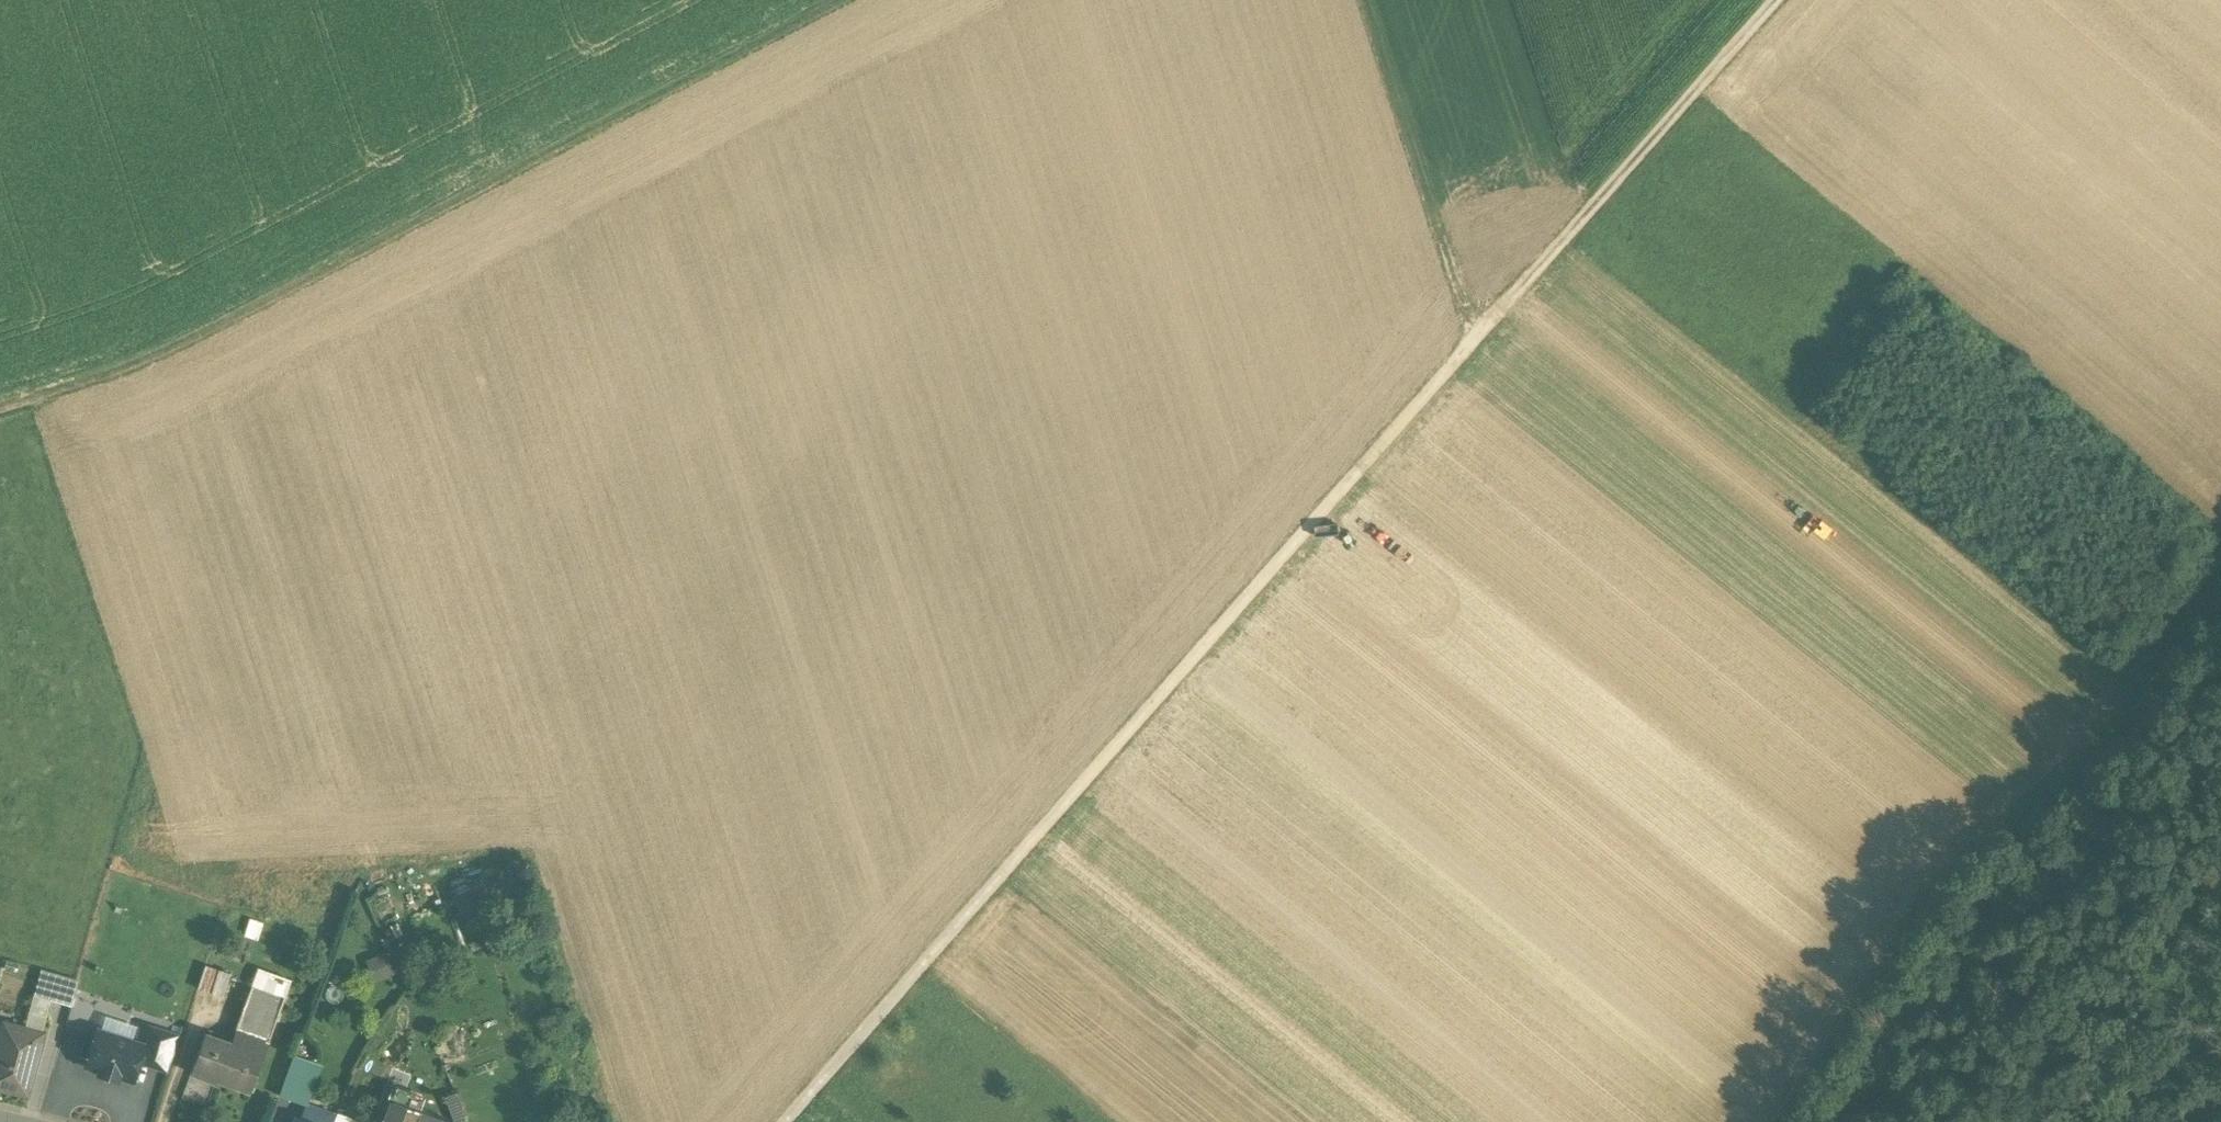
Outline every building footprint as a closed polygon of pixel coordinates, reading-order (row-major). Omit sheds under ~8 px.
[(204,966),(197,989),(209,993),(216,970),(204,966)] [(402,968),(385,974),(392,994),(409,988),(402,968)] [(78,981),(41,970),(36,997),(71,1007),(78,981)] [(230,974),(218,970),(211,993),(223,997),(230,974)] [(250,987),(229,1043),(263,1056),(284,999),(250,987)] [(4,1023),(0,1040),(0,1089),(28,1096),(44,1034),(4,1023)] [(176,1036),(141,1025),(135,1043),(143,1045),(138,1061),(165,1069),(176,1036)] [(135,1043),(97,1031),(86,1066),(100,1070),(99,1073),(117,1079),(118,1076),(132,1080),(138,1061),(143,1045),(135,1043)] [(229,1043),(204,1034),(191,1070),(216,1079),(249,1091),(263,1056),(229,1043)] [(320,1064),(293,1054),(279,1096),(302,1104),(307,1099),(320,1064)] [(216,1079),(191,1070),(181,1098),(207,1107),(216,1079)] [(390,1105),(383,1121),(436,1121),(390,1105)] [(304,1107),(299,1120),(306,1121),(334,1121),(335,1118),(304,1107)]
